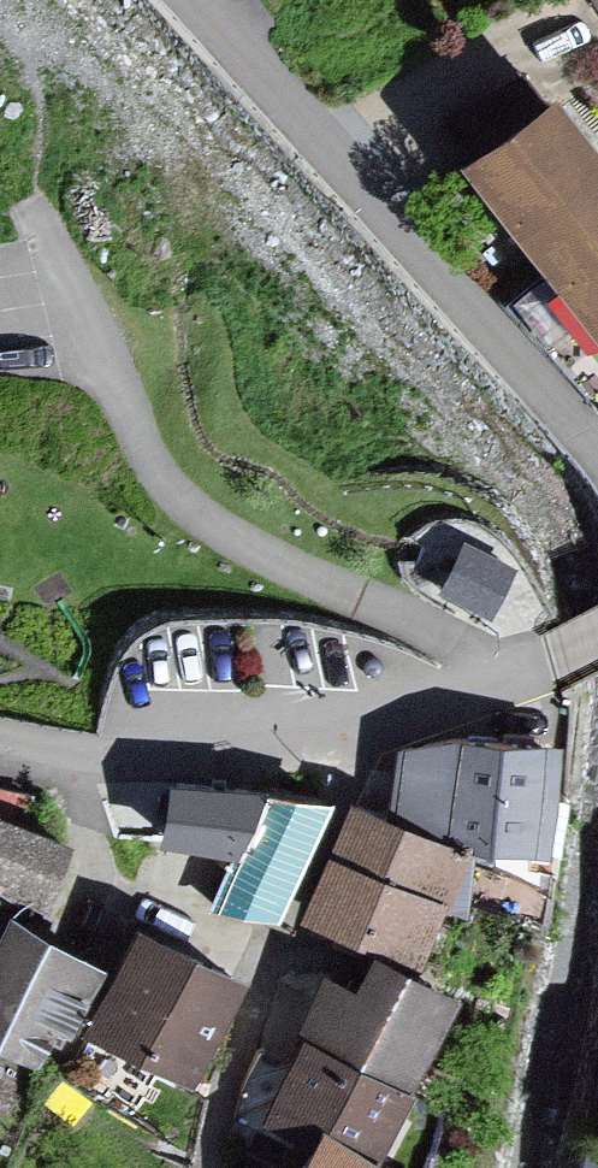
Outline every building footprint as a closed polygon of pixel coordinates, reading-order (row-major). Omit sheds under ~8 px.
[(459,148),(597,329),(597,159),(541,85),(459,148)] [(437,587),(486,613),(512,564),(463,538),(437,587)] [(268,615),(266,662),(348,665),(350,618),(268,615)] [(394,752),(388,816),(457,843),(532,848),(540,747),(452,741),(394,752)] [(315,805),(244,792),(208,912),(260,929),(315,805)] [(388,816),(349,801),(306,904),(410,947),(457,843),(388,816)] [(35,896),(56,836),(0,817),(0,884),(35,896)] [(0,920),(0,1081),(23,1075),(27,1081),(42,1045),(63,1054),(78,1018),(74,1011),(93,972),(0,920)] [(232,985),(117,928),(93,972),(74,1011),(78,1018),(84,1020),(74,1038),(174,1088),(232,985)] [(323,974),(304,1024),(406,1087),(444,992),(367,950),(348,986),(323,974)] [(304,1024),(269,1107),(313,1129),(369,1160),(406,1087),(304,1024)] [(578,1167),(597,1167),(597,1106),(578,1167)] [(313,1129),(290,1167),(383,1167),(369,1160),(313,1129)]
